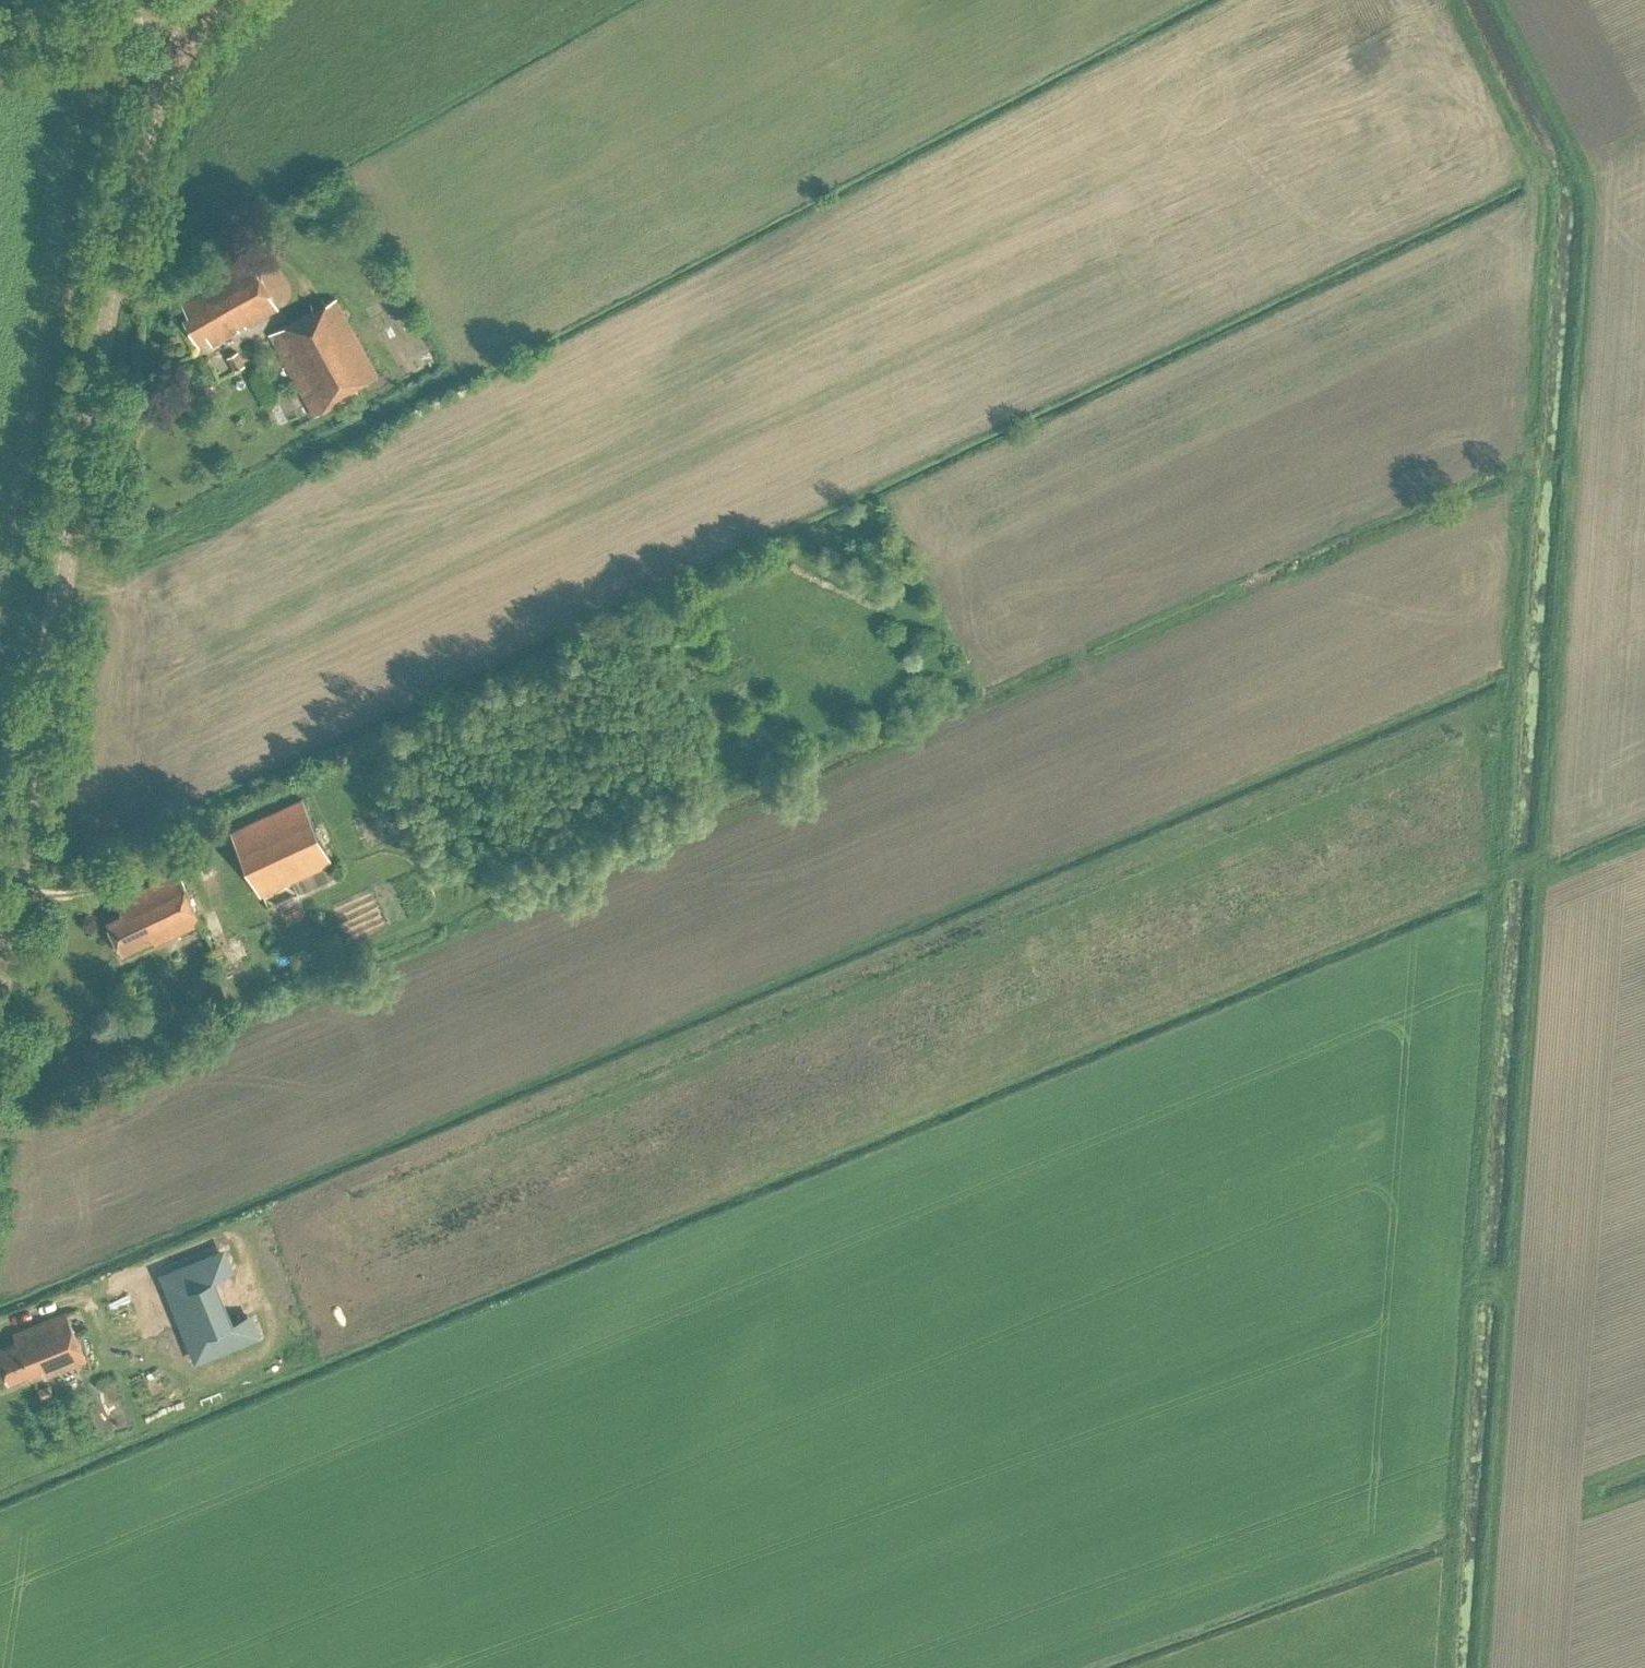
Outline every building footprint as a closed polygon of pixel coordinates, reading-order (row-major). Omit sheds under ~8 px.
[(182,304),(188,315),(184,318),(200,346),(210,341),(212,345),(278,307),(251,259),(200,288),(202,292),(182,304)] [(356,386),(378,374),(336,298),(269,334),(315,416),(359,392),(356,386)] [(260,895),(332,861),(303,797),(230,831),(260,895)] [(122,913),(107,920),(122,954),(153,940),(156,944),(202,922),(178,872),(116,900),(122,913)] [(173,1272),(165,1275),(179,1308),(181,1307),(187,1321),(185,1322),(198,1354),(206,1351),(205,1349),(217,1344),(218,1346),(236,1339),(204,1259),(187,1266),(186,1264),(173,1270),(173,1272)] [(17,1341),(0,1348),(0,1361),(8,1381),(30,1372),(33,1378),(45,1373),(46,1376),(87,1359),(67,1311),(14,1332),(17,1341)]
